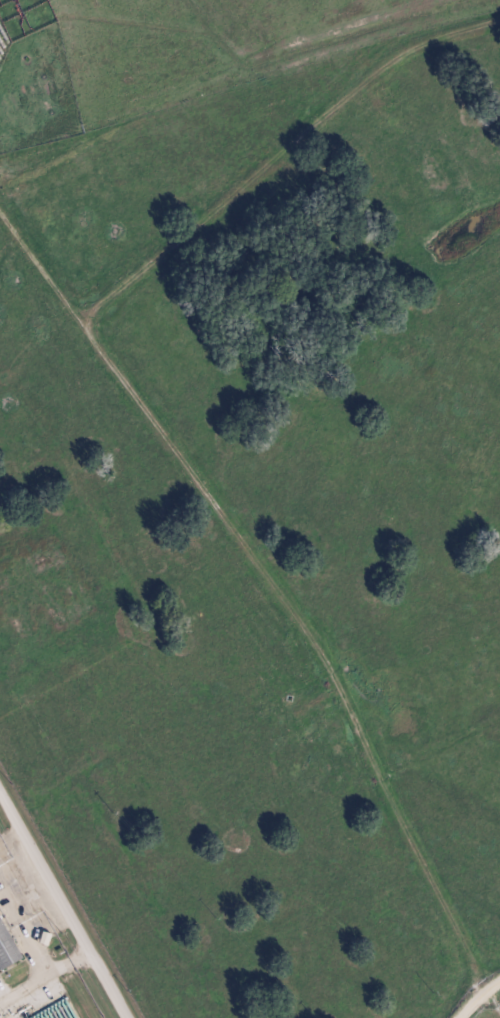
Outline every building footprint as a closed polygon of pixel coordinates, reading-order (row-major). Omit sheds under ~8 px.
[(20,959),(0,923),(0,970),(20,959)]
